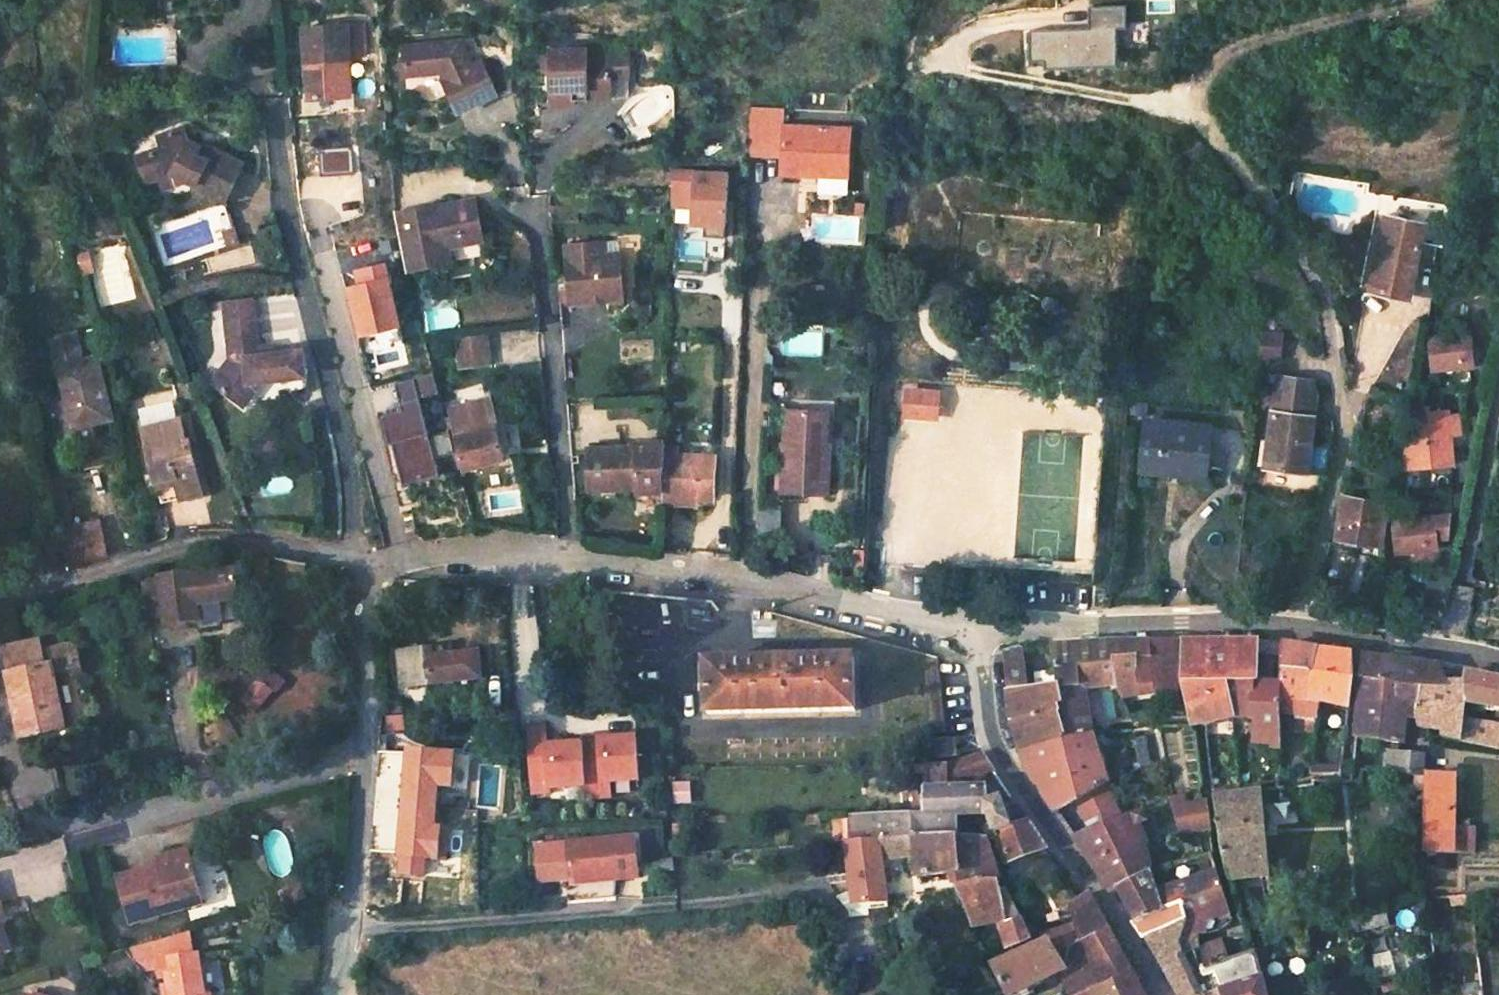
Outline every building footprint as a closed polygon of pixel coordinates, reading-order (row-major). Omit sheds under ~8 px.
[(1092,8),(1093,31),(1039,33),(1040,63),(1058,62),(1058,70),(1130,68),(1127,7),(1092,8)] [(355,55),(352,21),(299,25),(305,99),(338,97),(335,56),(355,55)] [(590,45),(555,46),(557,103),(580,102),(579,95),(616,94),(614,51),(591,52),(590,45)] [(468,46),(398,52),(400,80),(442,76),(457,112),(500,95),(485,60),(477,64),(468,46)] [(632,50),(614,51),(616,94),(634,93),(632,50)] [(796,104),(766,101),(760,147),(791,150),(790,167),(812,169),(813,159),(836,161),(835,171),(855,173),(860,128),(794,122),(796,104)] [(155,184),(179,175),(194,182),(191,187),(224,201),(242,162),(209,146),(208,148),(179,134),(178,129),(150,139),(152,145),(126,155),(137,183),(153,178),(155,184)] [(725,233),(727,146),(671,145),(669,202),(689,203),(689,219),(703,219),(703,232),(725,233)] [(836,161),(813,159),(812,169),(835,171),(836,161)] [(392,215),(407,273),(436,267),(432,251),(450,246),(484,237),(474,196),(435,206),(433,201),(392,211),(392,215)] [(1426,225),(1385,216),(1370,289),(1405,297),(1412,263),(1417,264),(1426,225)] [(556,240),(560,302),(615,298),(612,255),(593,256),(592,238),(556,240)] [(436,267),(454,262),(450,246),(432,251),(436,267)] [(709,255),(674,254),(674,270),(709,271),(709,255)] [(358,271),(362,285),(357,286),(347,288),(356,323),(370,320),(373,333),(398,327),(383,265),(358,271)] [(207,381),(231,402),(250,384),(308,377),(305,347),(255,353),(250,297),(222,300),(226,359),(207,381)] [(370,320),(356,323),(359,336),(373,333),(370,320)] [(1285,361),(1286,333),(1261,332),(1261,361),(1285,361)] [(1470,334),(1429,338),(1433,372),(1474,368),(1470,334)] [(457,343),(461,370),(490,365),(484,338),(457,343)] [(104,417),(82,354),(45,367),(78,461),(101,453),(90,423),(104,417)] [(1313,378),(1276,373),(1265,466),(1324,474),(1328,446),(1309,444),(1316,394),(1313,378)] [(388,414),(409,488),(447,477),(419,378),(401,384),(408,409),(388,414)] [(899,413),(934,416),(936,392),(902,389),(899,413)] [(490,407),(487,392),(463,399),(467,414),(490,407)] [(504,455),(490,407),(467,414),(472,431),(457,435),(465,465),(504,455)] [(785,460),(784,491),(785,491),(830,492),(831,453),(826,452),(827,408),(801,407),(801,426),(786,426),(785,460)] [(786,426),(801,426),(801,407),(787,407),(786,426)] [(1399,469),(1453,463),(1449,431),(1460,431),(1458,417),(1448,418),(1447,412),(1427,414),(1427,407),(1410,408),(1399,469)] [(199,491),(177,416),(135,427),(148,480),(168,475),(175,497),(199,491)] [(1213,429),(1147,421),(1141,470),(1171,474),(1172,465),(1207,469),(1213,429)] [(635,441),(636,445),(588,447),(591,488),(637,486),(638,489),(660,488),(661,445),(662,440),(635,441)] [(709,493),(711,450),(674,448),(674,445),(661,445),(660,499),(687,500),(687,492),(709,493)] [(1206,479),(1207,469),(1172,465),(1171,474),(1206,479)] [(1379,545),(1385,503),(1341,497),(1335,538),(1341,540),(1340,546),(1377,551),(1377,545),(1379,545)] [(1449,515),(1392,522),(1396,554),(1437,551),(1436,538),(1447,536),(1449,515)] [(62,533),(67,566),(77,564),(79,568),(103,560),(98,528),(62,533)] [(162,574),(162,577),(150,578),(153,612),(167,611),(167,620),(199,619),(198,625),(221,624),(220,601),(240,599),(237,572),(205,573),(206,570),(162,574)] [(1231,716),(1258,718),(1255,737),(1258,738),(1258,745),(1271,745),(1270,750),(1281,752),(1282,711),(1282,703),(1280,703),(1280,686),(1256,685),(1258,643),(1240,640),(1184,642),(1184,687),(1187,687),(1194,723),(1205,721),(1231,716)] [(1123,701),(1143,696),(1143,689),(1175,688),(1176,642),(1150,643),(1151,657),(1114,658),(1115,684),(1123,701)] [(1050,646),(1055,676),(1057,687),(1066,741),(1091,735),(1107,731),(1110,730),(1113,726),(1116,725),(1132,723),(1123,701),(1115,684),(1114,658),(1151,657),(1150,643),(1050,646)] [(1024,667),(1038,667),(1039,677),(1055,676),(1050,646),(1021,647),(1024,667)] [(1282,711),(1318,713),(1319,706),(1311,706),(1318,650),(1284,646),(1283,648),(1281,647),(1280,686),(1280,703),(1282,703),(1282,711)] [(1019,753),(1066,741),(1057,687),(1026,689),(1024,667),(1021,647),(1001,653),(1009,720),(1019,753)] [(1319,706),(1332,707),(1330,725),(1347,728),(1352,681),(1351,655),(1318,650),(1311,706),(1319,706)] [(397,687),(478,683),(476,660),(424,662),(423,653),(395,654),(397,687)] [(1397,743),(1402,715),(1416,717),(1422,688),(1435,687),(1437,681),(1441,678),(1434,666),(1362,656),(1360,681),(1357,702),(1354,737),(1397,743)] [(851,660),(705,662),(706,713),(852,713),(851,660)] [(258,712),(289,681),(272,665),(242,695),(258,712)] [(76,667),(15,676),(24,737),(84,727),(76,667)] [(1461,718),(1464,700),(1498,706),(1498,679),(1467,675),(1467,673),(1452,671),(1450,683),(1443,682),(1441,678),(1437,681),(1435,687),(1422,688),(1416,717),(1420,730),(1441,734),(1440,739),(1498,749),(1498,724),(1461,718)] [(1317,724),(1330,725),(1332,707),(1319,706),(1318,713),(1317,724)] [(553,725),(532,727),(535,795),(556,796),(558,787),(586,787),(588,798),(617,795),(616,784),(650,781),(648,736),(622,738),(622,730),(584,731),(585,742),(557,742),(553,725)] [(1420,738),(1431,739),(1440,739),(1441,734),(1420,730),(1420,738)] [(1055,815),(1106,786),(1091,735),(1066,741),(1019,753),(1026,774),(1055,815)] [(957,738),(936,739),(936,758),(957,757),(957,738)] [(1394,752),(1384,751),(1382,773),(1408,776),(1410,754),(1395,753),(1394,753),(1394,752)] [(947,766),(950,785),(976,776),(976,782),(984,779),(984,773),(991,770),(980,754),(947,766)] [(1343,765),(1311,763),(1309,772),(1342,775),(1343,765)] [(914,766),(913,775),(922,776),(922,785),(941,785),(946,766),(914,766)] [(1453,776),(1424,776),(1424,832),(1425,832),(1425,854),(1453,854),(1473,855),(1473,833),(1453,833),(1453,776)] [(695,784),(675,784),(675,804),(695,804),(695,784)] [(1015,805),(1003,811),(1000,803),(985,807),(984,792),(922,793),(922,816),(922,817),(954,818),(987,818),(993,835),(1027,823),(1015,805)] [(1228,880),(1260,876),(1266,910),(1275,908),(1272,891),(1280,890),(1278,878),(1270,879),(1261,792),(1214,798),(1220,854),(1228,880)] [(1202,803),(1174,810),(1182,835),(1210,831),(1206,802),(1202,803)] [(1116,857),(1145,846),(1138,826),(1145,823),(1141,814),(1074,841),(1102,881),(1118,869),(1120,866),(1116,857)] [(805,816),(805,824),(819,823),(820,816),(805,816)] [(848,816),(849,842),(881,842),(915,843),(955,842),(954,818),(922,817),(922,816),(848,816)] [(1004,865),(1044,850),(1027,823),(993,835),(1004,865)] [(634,837),(566,843),(532,846),(535,880),(568,877),(569,883),(637,878),(634,837)] [(849,842),(846,842),(851,903),(886,900),(883,862),(881,842),(849,842)] [(883,862),(915,860),(915,843),(881,842),(883,862)] [(915,860),(916,880),(951,877),(964,875),(966,886),(992,885),(984,842),(955,842),(915,843),(915,860)] [(1149,875),(1145,846),(1116,857),(1120,866),(1118,869),(1102,881),(1112,895),(1119,892),(1118,891),(1149,875)] [(125,924),(183,908),(178,891),(197,885),(186,848),(146,859),(149,869),(111,879),(125,924)] [(1010,881),(1054,864),(1044,850),(1004,865),(1010,881)] [(1211,856),(1149,875),(1168,909),(1177,905),(1185,924),(1182,944),(1215,933),(1227,929),(1231,921),(1211,856)] [(951,877),(952,887),(966,886),(964,875),(951,877)] [(1168,909),(1149,875),(1118,891),(1119,892),(1138,921),(1168,909)] [(197,885),(178,891),(183,908),(202,903),(197,885)] [(970,922),(980,920),(983,928),(999,924),(1002,934),(1007,934),(1012,949),(1031,941),(1015,914),(1000,893),(995,894),(992,885),(966,886),(952,887),(954,891),(970,922)] [(1068,906),(1072,918),(1097,911),(1088,895),(1078,900),(1068,906)] [(1185,924),(1177,905),(1168,909),(1138,921),(1132,922),(1143,939),(1146,938),(1185,924)] [(1378,927),(1376,915),(1358,919),(1360,932),(1378,927)] [(10,947),(1,917),(0,917),(0,950),(10,947)] [(1003,994),(1030,994),(1033,994),(1030,986),(1059,974),(1067,994),(1091,994),(1106,990),(1130,974),(1099,917),(1074,925),(1080,944),(1055,955),(1049,942),(1045,943),(990,967),(1003,994)] [(1182,944),(1185,924),(1146,938),(1151,948),(1169,949),(1182,944)] [(1080,944),(1074,925),(1042,936),(1045,943),(1049,942),(1055,955),(1080,944)] [(162,991),(156,992),(157,994),(202,994),(201,990),(198,991),(191,957),(187,957),(182,934),(144,945),(143,945),(147,965),(150,975),(158,973),(162,991)] [(1229,961),(1223,943),(1198,950),(1207,978),(1217,975),(1222,991),(1262,979),(1263,982),(1258,961),(1256,961),(1254,955),(1229,961)] [(128,971),(147,965),(143,945),(113,953),(128,971)] [(1160,961),(1178,994),(1211,994),(1222,991),(1217,975),(1207,978),(1198,950),(1160,961)] [(128,971),(113,953),(90,959),(96,976),(92,981),(105,994),(110,994),(128,971)] [(1130,974),(1106,990),(1091,994),(1141,994),(1130,974)] [(1263,982),(1262,979),(1222,991),(1211,994),(1266,994),(1263,982)]
